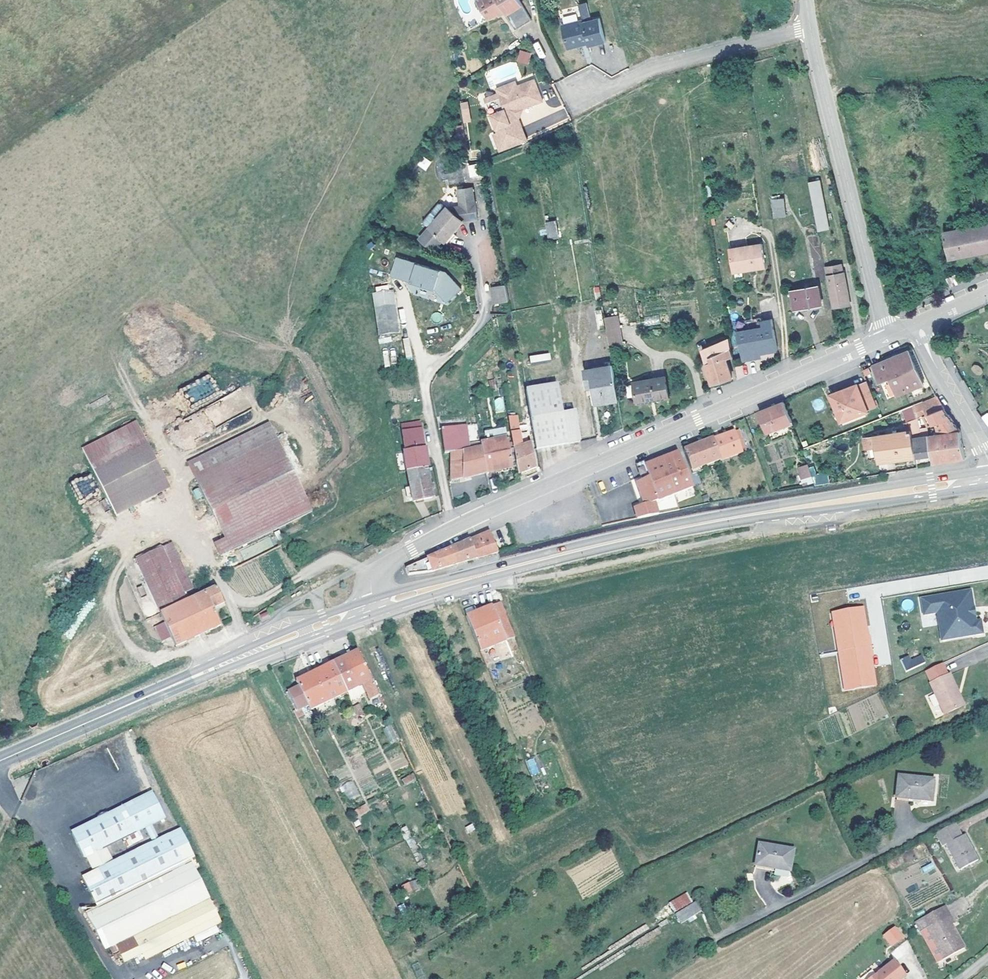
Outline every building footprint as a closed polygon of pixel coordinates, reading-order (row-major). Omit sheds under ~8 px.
[(477,9),(481,10),(488,5),(494,2),(495,4),(505,20),(521,10),(515,0),(472,0),(477,9)] [(552,15),(558,39),(570,36),(572,33),(578,31),(578,33),(579,36),(595,32),(589,8),(580,10),(577,0),(574,0),(570,1),(572,10),(552,15)] [(533,44),(539,59),(545,57),(539,41),(533,44)] [(516,62),(528,65),(531,53),(519,50),(516,62)] [(524,68),(507,74),(509,78),(526,72),(524,68)] [(483,122),(489,139),(516,129),(508,107),(506,106),(510,97),(514,96),(532,89),(526,72),(509,78),(507,74),(488,81),(490,85),(476,90),(487,120),(483,122)] [(488,81),(475,86),(476,90),(490,85),(488,81)] [(557,97),(549,99),(551,107),(560,105),(557,97)] [(468,101),(460,102),(463,123),(471,122),(468,101)] [(442,166),(453,164),(452,152),(440,153),(442,166)] [(422,157),(417,166),(426,171),(431,161),(422,157)] [(478,163),(467,166),(471,178),(481,175),(478,163)] [(811,171),(802,173),(810,222),(820,220),(811,171)] [(766,208),(777,206),(774,189),(763,190),(766,208)] [(537,193),(530,195),(533,213),(540,212),(537,193)] [(454,210),(469,208),(466,194),(439,198),(432,195),(417,211),(417,215),(421,220),(411,230),(419,236),(427,239),(434,231),(436,232),(454,210)] [(545,221),(547,239),(558,238),(557,220),(545,221)] [(945,231),(950,258),(987,250),(987,222),(945,231)] [(721,242),(725,265),(757,260),(753,237),(721,242)] [(836,253),(817,257),(819,265),(824,294),(843,290),(836,253)] [(389,262),(385,280),(429,290),(442,302),(455,288),(439,272),(389,262)] [(961,282),(958,276),(956,272),(954,273),(944,278),(945,281),(943,282),(946,288),(961,282)] [(965,272),(958,276),(961,282),(968,279),(965,272)] [(788,299),(794,298),(812,295),(809,277),(785,282),(788,299)] [(490,287),(491,304),(507,302),(505,285),(490,287)] [(844,295),(843,290),(824,294),(825,298),(844,295)] [(385,299),(365,302),(369,328),(389,325),(385,299)] [(609,306),(594,308),(599,339),(614,336),(609,306)] [(754,322),(742,324),(740,314),(726,316),(732,354),(747,352),(746,347),(768,343),(763,314),(753,315),(754,322)] [(658,316),(644,317),(645,324),(658,323),(658,316)] [(719,356),(725,354),(722,340),(721,333),(694,340),(697,351),(703,375),(722,370),(719,356)] [(884,377),(889,389),(915,378),(901,345),(883,353),(865,361),(872,376),(878,373),(881,378),(884,377)] [(550,353),(529,356),(530,363),(551,360),(550,353)] [(587,396),(608,393),(605,373),(602,356),(574,361),(577,374),(584,373),(585,380),(587,396)] [(980,375),(983,368),(974,364),(971,371),(980,375)] [(735,367),(737,378),(745,376),(744,366),(735,367)] [(645,371),(622,377),(624,388),(626,395),(649,389),(645,371)] [(858,375),(848,378),(859,404),(869,400),(858,375)] [(516,383),(520,409),(554,404),(549,377),(516,383)] [(859,404),(848,378),(823,389),(833,414),(859,404)] [(935,402),(928,391),(914,396),(919,409),(935,402)] [(784,416),(775,396),(764,401),(752,406),(760,426),(768,422),(772,421),(784,416)] [(503,397),(493,399),(496,413),(505,411),(503,397)] [(942,411),(935,402),(919,409),(914,410),(919,421),(926,418),(929,429),(952,426),(942,411)] [(556,403),(554,404),(520,409),(522,419),(526,439),(571,432),(567,403),(558,404),(556,405),(556,403)] [(920,451),(923,450),(919,429),(912,430),(910,412),(902,416),(903,425),(907,451),(920,449),(920,451)] [(186,469),(189,474),(197,490),(277,452),(258,413),(235,424),(223,430),(178,453),(186,469)] [(437,445),(455,444),(457,415),(455,415),(440,415),(440,416),(433,416),(437,445)] [(784,416),(772,421),(768,422),(769,425),(773,424),(785,419),(784,416)] [(394,421),(399,463),(417,460),(418,460),(413,419),(394,421)] [(501,423),(501,420),(494,421),(495,430),(471,433),(475,464),(506,459),(501,423)] [(509,435),(507,422),(501,423),(506,459),(506,463),(524,460),(521,434),(509,435)] [(685,468),(690,466),(691,466),(690,462),(734,446),(733,444),(736,442),(735,439),(732,440),(727,425),(704,433),(675,444),(685,468)] [(907,451),(903,425),(898,425),(867,430),(857,433),(858,442),(867,441),(870,455),(887,453),(907,451)] [(919,429),(923,450),(924,457),(935,455),(949,453),(957,452),(952,426),(929,429),(919,429)] [(475,464),(471,433),(464,434),(465,442),(455,444),(455,448),(451,449),(454,468),(475,464)] [(99,498),(154,471),(136,435),(81,462),(99,498)] [(638,458),(636,455),(629,459),(630,462),(635,475),(629,477),(637,498),(628,502),(630,512),(651,508),(648,496),(684,482),(671,447),(660,451),(638,458)] [(451,449),(447,451),(441,454),(442,469),(448,469),(454,468),(451,449)] [(277,452),(197,490),(217,533),(207,538),(212,550),(303,506),(277,452)] [(399,463),(401,474),(404,492),(422,489),(418,465),(417,460),(399,463)] [(824,467),(803,469),(807,479),(825,476),(824,467)] [(158,480),(154,471),(99,498),(104,507),(158,480)] [(659,511),(677,506),(675,495),(657,499),(659,511)] [(459,555),(491,546),(483,526),(460,536),(421,553),(426,565),(459,555)] [(146,598),(173,584),(161,558),(169,554),(160,536),(125,553),(146,598)] [(426,565),(421,553),(400,562),(402,569),(426,565)] [(181,581),(169,554),(161,558),(173,584),(181,581)] [(967,577),(918,585),(921,602),(934,600),(947,598),(948,609),(936,611),(939,628),(981,620),(979,607),(972,608),(971,602),(968,602),(967,595),(970,595),(967,577)] [(160,628),(165,639),(210,617),(202,599),(214,593),(207,579),(178,593),(150,606),(154,615),(160,628)] [(150,606),(178,593),(173,584),(146,598),(150,606)] [(508,631),(493,596),(484,600),(459,610),(474,645),(499,635),(508,631)] [(947,598),(934,600),(936,611),(948,609),(947,598)] [(830,610),(843,691),(877,685),(865,605),(830,610)] [(160,628),(154,615),(144,620),(150,633),(160,628)] [(364,693),(365,693),(373,690),(352,644),(326,656),(341,685),(356,678),(361,687),(364,693)] [(905,644),(897,648),(902,660),(921,651),(918,644),(907,650),(905,644)] [(947,661),(942,650),(926,657),(936,679),(944,676),(953,672),(948,661),(947,661)] [(341,685),(326,656),(290,674),(293,680),(281,686),(289,703),(288,704),(292,712),(299,709),(295,702),(303,699),(305,703),(341,685)] [(944,683),(946,682),(944,676),(936,679),(924,685),(934,706),(950,698),(944,683)] [(944,683),(950,698),(955,696),(949,681),(946,682),(944,683)] [(373,690),(365,693),(370,702),(372,702),(377,699),(373,690)] [(392,724),(383,727),(389,743),(398,739),(392,724)] [(886,772),(884,793),(907,795),(919,796),(921,776),(886,772)] [(413,773),(402,778),(405,785),(416,780),(413,773)] [(342,784),(347,800),(359,795),(354,780),(342,784)] [(115,954),(132,946),(136,954),(211,916),(206,907),(200,895),(187,868),(191,865),(172,825),(169,827),(167,824),(162,827),(163,830),(152,835),(143,819),(157,812),(145,787),(64,827),(75,850),(78,848),(86,867),(75,873),(87,899),(75,906),(97,943),(100,942),(104,947),(110,945),(115,954)] [(366,803),(355,809),(359,816),(370,811),(366,803)] [(955,824),(935,835),(942,847),(947,845),(961,871),(979,861),(965,835),(962,837),(955,824)] [(416,861),(422,858),(407,826),(401,829),(416,861)] [(770,827),(766,847),(790,852),(798,853),(803,834),(770,827)] [(790,856),(790,852),(766,847),(765,851),(790,856)] [(932,862),(922,867),(925,874),(936,868),(932,862)] [(415,879),(402,885),(405,894),(419,888),(415,879)] [(673,912),(692,901),(686,891),(668,902),(673,912)] [(213,903),(207,892),(200,895),(206,907),(213,903)] [(955,942),(943,920),(946,918),(936,899),(912,912),(934,954),(955,942)] [(680,923),(701,911),(695,901),(674,914),(680,923)] [(912,912),(905,916),(927,957),(934,954),(912,912)] [(882,936),(892,947),(905,936),(895,924),(882,936)] [(853,978),(882,978),(894,970),(882,956),(853,978)]
